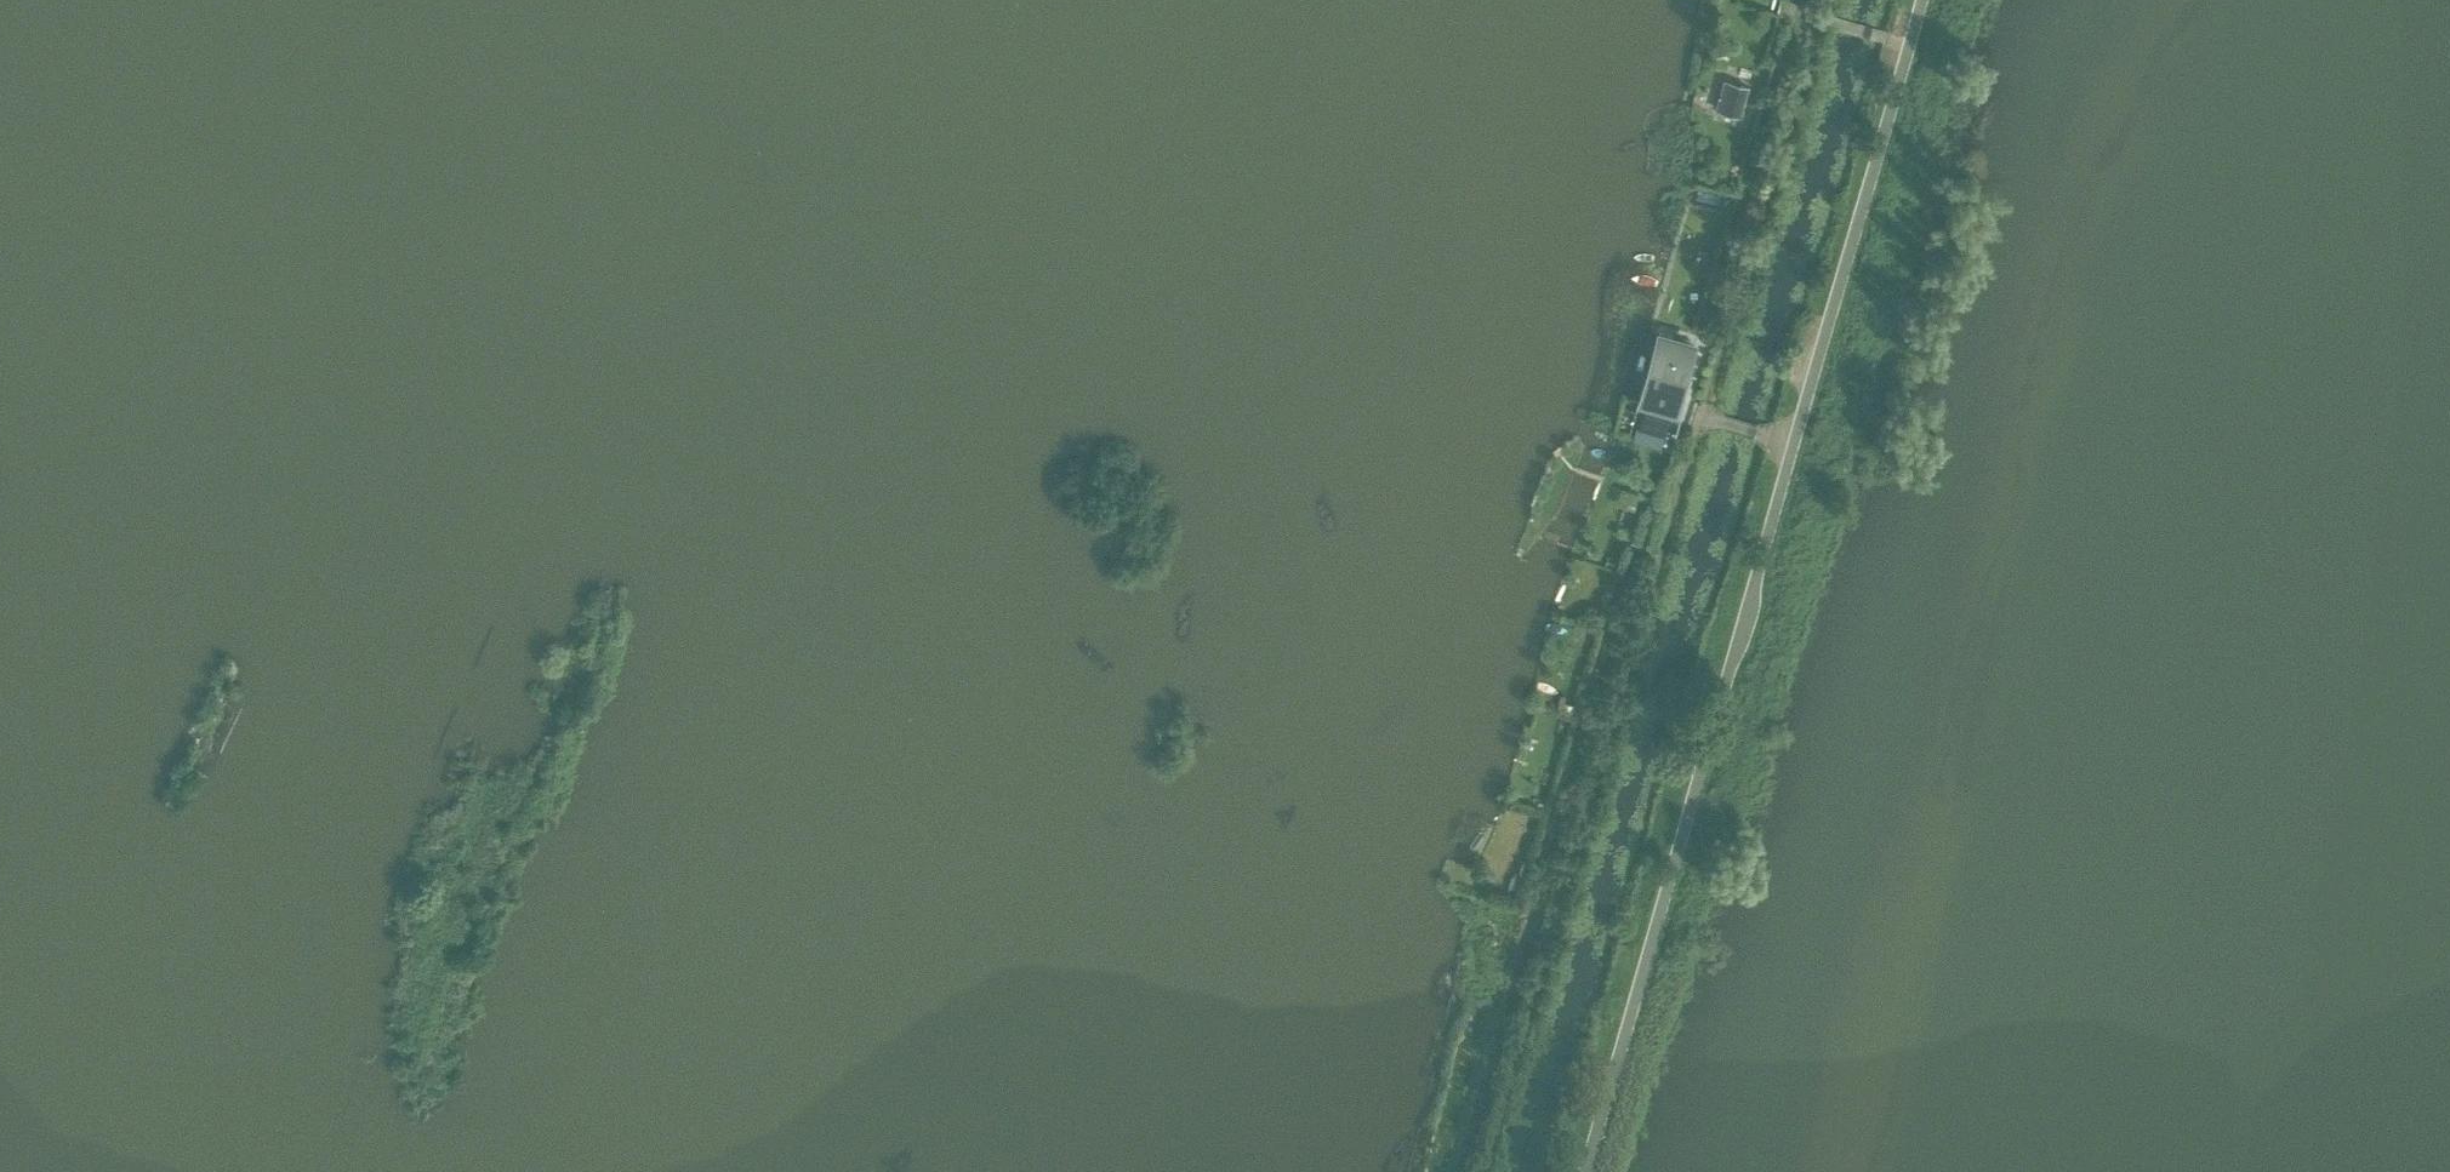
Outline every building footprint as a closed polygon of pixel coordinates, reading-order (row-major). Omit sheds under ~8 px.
[(1738,113),(1746,85),(1728,80),(1720,108),(1738,113)] [(1655,334),(1638,396),(1677,407),(1694,344),(1655,334)] [(1628,489),(1623,506),(1632,508),(1637,492),(1628,489)]
